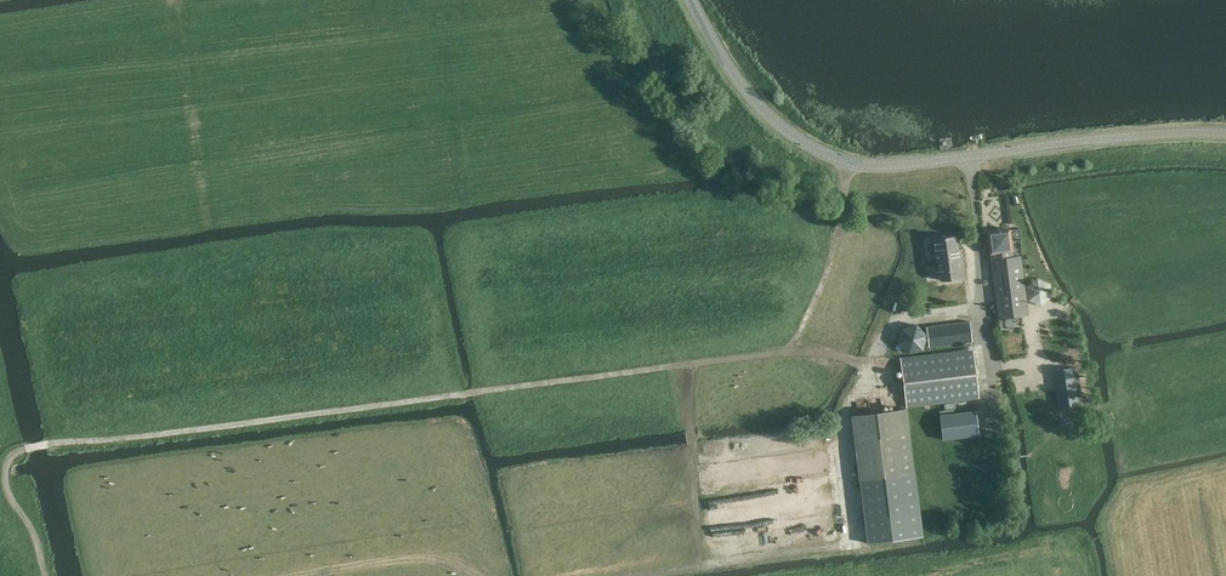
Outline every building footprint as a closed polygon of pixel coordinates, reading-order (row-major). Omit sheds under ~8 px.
[(999,319),(1028,315),(1020,256),(1013,257),(1009,229),(987,232),(999,319)] [(936,261),(938,261),(961,258),(961,252),(958,252),(956,236),(933,239),(936,261)] [(961,258),(938,261),(941,280),(964,277),(961,258)] [(1031,294),(1038,305),(1054,295),(1041,275),(1024,285),(1030,295),(1031,294)] [(970,321),(946,324),(926,326),(929,347),(973,342),(970,321)] [(983,334),(984,349),(995,347),(993,333),(983,334)] [(980,398),(974,348),(899,357),(906,408),(980,398)] [(1072,368),(1055,370),(1056,380),(1060,406),(1077,403),(1082,403),(1080,391),(1075,392),(1073,377),(1073,375),(1078,375),(1076,367),(1072,368)] [(852,415),(868,543),(923,536),(907,408),(852,415)] [(940,415),(943,440),(979,436),(976,411),(940,415)] [(814,491),(815,507),(832,506),(831,490),(814,491)]
